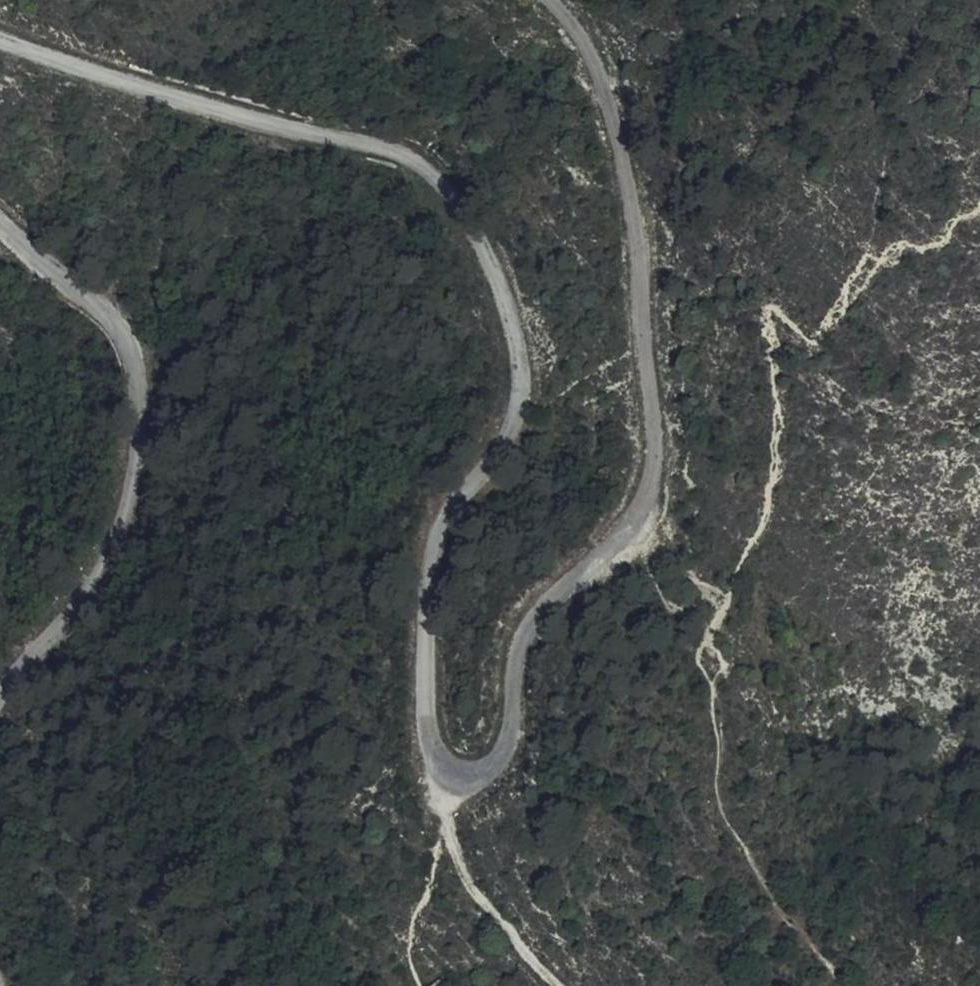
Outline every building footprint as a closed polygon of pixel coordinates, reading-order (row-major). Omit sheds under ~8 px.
[(433,985),(455,985),(446,976),(433,985)]
